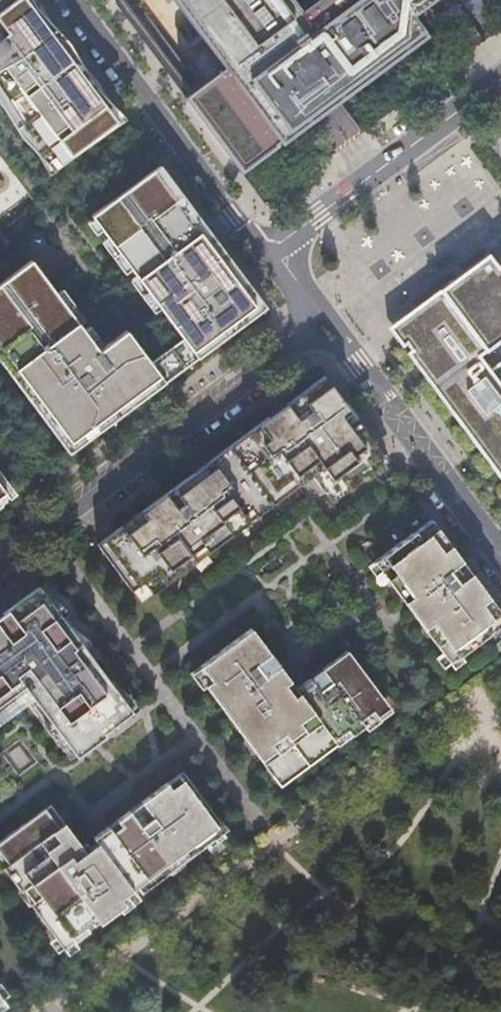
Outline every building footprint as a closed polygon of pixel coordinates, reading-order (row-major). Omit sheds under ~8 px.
[(46,173),(117,121),(27,0),(0,0),(0,111),(46,173)] [(424,35),(407,14),(427,0),(310,0),(299,9),(293,0),(176,0),(225,65),(185,96),(240,172),(333,104),(424,35)] [(265,305),(155,161),(81,217),(154,312),(141,320),(179,370),(265,305)] [(38,247),(0,272),(0,355),(76,448),(179,370),(141,320),(109,345),(38,247)] [(388,327),(401,346),(405,343),(408,347),(404,350),(500,479),(500,359),(489,368),(479,355),(500,338),(500,260),(495,264),(487,253),(388,327)] [(284,404),(269,416),(164,493),(147,507),(97,544),(140,602),(311,475),(326,495),(331,501),(347,489),(387,460),(324,375),(284,404)] [(23,487),(0,455),(0,503),(23,487)] [(454,658),(490,632),(484,624),(500,612),(431,519),(374,561),(436,645),(441,641),(454,658)] [(0,616),(0,623),(42,592),(39,587),(0,616)] [(42,592),(0,623),(0,709),(26,690),(32,685),(42,699),(36,704),(73,754),(131,710),(42,592)] [(500,623),(500,613),(500,612),(484,624),(490,632),(500,623)] [(309,678),(296,689),(279,665),(251,628),(200,666),(211,680),(204,684),(276,781),(281,787),(295,777),(377,716),(389,707),(385,701),(347,650),(309,678)] [(449,662),(454,658),(441,641),(436,645),(449,662)] [(42,699),(32,685),(26,690),(36,704),(42,699)] [(225,832),(187,782),(175,791),(172,785),(133,813),(137,818),(115,833),(127,850),(113,860),(101,843),(89,852),(68,823),(62,827),(49,808),(0,843),(0,858),(52,930),(54,928),(67,945),(73,941),(75,943),(225,832)] [(113,860),(127,850),(115,833),(101,843),(113,860)]
